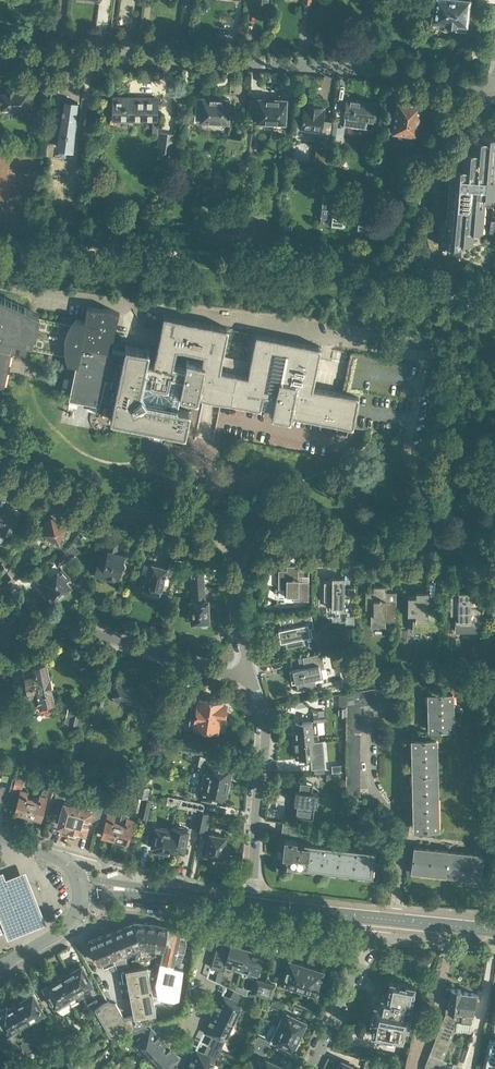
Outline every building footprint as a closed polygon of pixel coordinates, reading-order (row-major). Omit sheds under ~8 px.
[(430,1),(434,1),(432,19),(446,21),(446,22),(456,23),(455,29),(466,31),(467,22),(469,20),(469,15),(468,13),(468,9),(470,8),(471,2),(470,0),(430,0),(430,1)] [(0,91),(0,103),(2,103),(2,107),(20,107),(20,108),(21,111),(23,112),(26,112),(27,111),(28,108),(28,101),(29,99),(33,99),(33,91),(14,92),(13,87),(12,87),(9,87),(7,88),(7,91),(0,91)] [(114,97),(114,119),(118,119),(120,119),(152,119),(157,119),(158,98),(114,97)] [(225,121),(228,121),(230,99),(196,97),(196,110),(191,110),(191,119),(218,121),(218,123),(225,123),(225,121)] [(78,100),(65,98),(57,143),(74,146),(78,100)] [(259,98),(255,98),(254,111),(259,111),(258,121),(270,121),(270,124),(281,124),(281,122),(285,122),(286,100),(259,98)] [(348,99),(344,125),(367,128),(367,123),(375,124),(377,103),(348,99)] [(398,136),(410,137),(410,131),(415,132),(418,112),(432,113),(433,105),(398,100),(394,129),(399,130),(398,136)] [(334,122),(323,121),(324,114),(322,113),(322,110),(324,110),(324,107),(305,105),(305,107),(304,107),(302,127),(304,128),(306,129),(309,129),(311,129),(314,129),(314,128),(319,129),(315,164),(317,165),(317,169),(328,170),(334,122)] [(344,127),(334,126),(331,147),(329,162),(342,163),(343,155),(341,155),(344,127)] [(247,131),(243,164),(252,165),(256,132),(247,131)] [(159,150),(174,151),(175,133),(160,133),(159,150)] [(481,133),(481,137),(472,137),(471,146),(462,146),(460,165),(451,165),(446,224),(440,223),(439,243),(450,244),(451,242),(463,243),(463,239),(472,240),(473,227),(482,228),(484,202),(493,203),(492,214),(494,214),(494,134),(481,133)] [(228,142),(226,157),(238,158),(238,159),(241,159),(244,139),(228,137),(227,142),(228,142)] [(324,191),(321,216),(331,218),(331,216),(332,216),(332,224),(344,225),(344,220),(346,220),(346,215),(357,216),(356,220),(359,220),(358,229),(369,231),(370,220),(369,220),(369,218),(368,218),(368,216),(367,216),(367,214),(363,213),(364,204),(363,204),(363,201),(367,202),(367,201),(373,202),(373,196),(375,196),(375,197),(376,197),(376,196),(362,194),(362,193),(360,193),(360,194),(358,194),(357,203),(334,201),(334,202),(333,202),(334,193),(324,191)] [(4,384),(11,350),(26,353),(28,347),(32,348),(66,354),(65,350),(65,342),(67,335),(70,327),(72,324),(39,317),(40,314),(38,313),(31,310),(0,295),(0,383),(4,384)] [(65,342),(65,350),(66,354),(68,362),(76,363),(73,378),(69,377),(67,386),(71,387),(69,397),(70,398),(69,401),(79,403),(79,399),(90,402),(89,406),(98,407),(99,404),(100,404),(101,401),(113,342),(119,312),(111,308),(88,306),(85,317),(85,320),(77,318),(73,322),(72,324),(70,327),(67,335),(65,342)] [(113,342),(101,401),(114,404),(112,412),(112,413),(111,417),(111,419),(113,420),(117,421),(118,421),(127,423),(128,423),(138,425),(147,427),(148,427),(149,427),(168,431),(168,432),(169,432),(169,431),(173,432),(185,435),(186,435),(187,428),(188,428),(188,427),(189,418),(190,418),(190,417),(191,411),(184,409),(178,408),(180,396),(186,398),(187,398),(187,397),(191,398),(191,399),(192,399),(198,400),(199,397),(198,397),(199,395),(205,396),(206,396),(220,399),(221,400),(221,399),(222,399),(236,402),(236,403),(236,402),(251,405),(251,406),(252,406),(261,407),(273,409),(273,412),(272,412),(272,415),(291,419),(291,416),(291,414),(297,415),(298,415),(307,417),(306,417),(319,420),(319,419),(328,421),(329,421),(343,424),(344,425),(344,424),(356,427),(399,436),(413,365),(351,352),(321,346),(312,345),(312,344),(297,341),(296,341),(281,338),(282,338),(281,338),(266,335),(265,335),(256,333),(256,334),(229,328),(220,326),(219,325),(219,326),(205,323),(205,322),(204,322),(204,323),(189,320),(189,319),(188,319),(174,316),(173,316),(164,314),(162,321),(162,322),(161,328),(157,349),(156,349),(156,350),(157,350),(154,364),(147,363),(149,356),(150,349),(133,346),(133,345),(132,345),(126,344),(113,342)] [(451,470),(443,469),(442,480),(449,481),(451,470)] [(2,528),(3,531),(8,533),(12,532),(21,511),(18,510),(18,508),(13,506),(11,507),(6,505),(3,512),(0,511),(0,527),(2,528)] [(51,513),(40,533),(47,537),(46,537),(46,540),(54,544),(55,543),(56,542),(61,544),(72,524),(68,522),(69,520),(59,515),(58,517),(51,513)] [(101,576),(117,580),(124,555),(116,552),(119,542),(112,540),(107,557),(100,555),(94,575),(101,577),(101,576)] [(152,566),(150,565),(145,564),(142,574),(144,575),(141,587),(150,590),(149,595),(159,598),(165,576),(166,577),(167,575),(172,576),(174,571),(179,572),(182,561),(177,559),(178,554),(166,551),(163,563),(165,564),(165,567),(157,565),(156,568),(152,567),(152,566)] [(58,565),(69,559),(65,553),(55,559),(58,565)] [(8,569),(2,563),(0,565),(0,577),(8,569)] [(309,600),(309,581),(299,581),(299,565),(287,565),(287,570),(279,570),(279,588),(284,588),(284,597),(293,597),(293,600),(309,600)] [(61,569),(50,578),(47,574),(39,581),(46,588),(47,587),(49,589),(46,592),(47,594),(46,595),(51,601),(53,600),(54,601),(65,592),(67,592),(70,590),(69,588),(71,587),(66,581),(69,579),(61,569)] [(193,596),(190,596),(192,621),(200,621),(200,624),(201,624),(203,627),(207,626),(208,623),(209,623),(208,608),(210,607),(210,602),(208,601),(208,600),(204,600),(203,588),(204,588),(203,570),(191,571),(191,582),(192,589),(193,589),(193,596)] [(8,572),(0,580),(0,593),(1,594),(15,580),(8,572)] [(345,577),(333,577),(333,581),(324,581),(324,600),(330,600),(330,608),(339,608),(339,612),(355,612),(355,592),(345,592),(345,577)] [(366,590),(366,609),(371,609),(371,617),(371,626),(386,627),(386,621),(396,621),(396,592),(386,592),(386,586),(374,586),(374,590),(366,590)] [(408,595),(408,614),(414,614),(414,622),(414,631),(439,631),(439,626),(439,606),(429,606),(429,591),(416,591),(416,595),(408,595)] [(451,595),(451,614),(457,614),(456,622),(456,631),(481,632),(481,626),(481,607),(471,606),(471,591),(459,591),(459,595),(451,595)] [(311,612),(292,615),(294,625),(279,628),(281,640),(285,639),(287,647),(305,644),(304,638),(312,637),(311,628),(314,627),(311,612)] [(290,670),(292,682),(297,681),(298,689),(317,685),(316,679),(324,678),(322,669),(325,668),(322,653),(303,657),(305,667),(290,670)] [(482,658),(482,667),(490,667),(490,658),(482,658)] [(54,700),(46,662),(34,664),(35,665),(25,667),(27,675),(26,676),(30,693),(34,693),(36,702),(42,700),(42,702),(54,700)] [(123,700),(132,703),(137,689),(117,682),(111,699),(122,703),(123,700)] [(137,689),(132,703),(142,706),(141,708),(141,710),(142,712),(143,714),(144,715),(145,717),(150,719),(148,726),(155,728),(158,718),(156,717),(163,697),(151,693),(153,687),(139,682),(137,689)] [(397,684),(391,685),(393,698),(400,697),(397,684)] [(387,699),(393,698),(391,685),(385,686),(387,699)] [(380,700),(387,699),(385,686),(378,687),(380,700)] [(374,701),(380,700),(378,687),(371,688),(374,701)] [(367,703),(374,701),(371,688),(365,689),(367,703)] [(361,704),(367,703),(365,689),(358,690),(361,704)] [(358,690),(348,692),(347,704),(361,704),(358,690)] [(453,694),(429,694),(430,729),(454,728),(453,694)] [(222,701),(200,697),(199,701),(194,700),(192,716),(198,717),(196,725),(199,725),(199,727),(200,728),(213,730),(215,729),(215,728),(218,728),(220,716),(224,716),(226,703),(222,702),(222,701)] [(346,716),(346,706),(338,706),(338,716),(346,716)] [(85,711),(68,707),(65,721),(82,725),(85,711)] [(312,721),(296,722),(297,738),(304,737),(304,741),(319,740),(318,721),(326,720),(326,713),(325,713),(325,710),(318,710),(319,714),(314,714),(315,721),(312,721)] [(177,724),(168,720),(167,721),(163,719),(158,732),(171,737),(177,724)] [(304,737),(297,738),(295,738),(296,757),(315,755),(316,772),(327,772),(327,773),(347,773),(347,769),(347,767),(337,767),(337,768),(328,768),(328,764),(326,740),(319,740),(304,741),(304,737)] [(413,738),(415,827),(439,826),(437,737),(413,738)] [(177,748),(202,753),(204,754),(206,747),(179,741),(177,748)] [(210,755),(204,754),(202,753),(200,763),(200,765),(200,767),(201,769),(202,770),(205,771),(203,778),(230,784),(232,776),(231,774),(232,767),(232,766),(232,765),(232,764),(231,764),(231,763),(230,763),(229,762),(228,763),(227,763),(226,764),(226,765),(209,762),(210,755)] [(6,788),(13,790),(16,777),(3,775),(2,779),(8,780),(6,788)] [(15,811),(28,815),(33,797),(28,796),(29,792),(22,790),(25,778),(16,776),(16,777),(13,790),(20,792),(15,811)] [(228,792),(230,784),(203,778),(201,787),(200,787),(199,795),(218,800),(218,801),(219,802),(219,803),(220,803),(221,804),(222,803),(223,803),(224,803),(224,802),(225,801),(227,793),(228,792)] [(296,790),(294,802),(298,803),(297,807),(296,816),(313,818),(315,805),(317,805),(319,793),(312,792),(313,787),(313,783),(300,782),(300,786),(299,790),(296,790)] [(98,824),(103,805),(107,791),(59,783),(58,787),(55,797),(54,800),(65,803),(59,823),(85,831),(88,821),(98,824)] [(47,795),(55,797),(58,787),(50,784),(47,795)] [(145,785),(143,796),(150,797),(151,786),(145,785)] [(115,792),(107,791),(103,805),(110,807),(115,792)] [(39,799),(33,797),(28,815),(41,819),(47,796),(40,795),(39,799)] [(168,796),(166,805),(197,811),(197,810),(203,811),(205,804),(168,796)] [(142,799),(135,797),(133,810),(140,812),(142,799)] [(148,819),(152,801),(143,799),(140,817),(148,819)] [(204,811),(203,811),(197,810),(197,811),(193,828),(200,830),(204,811)] [(210,813),(204,811),(200,830),(207,831),(210,813)] [(102,835),(115,839),(120,821),(115,819),(116,815),(108,813),(102,835)] [(122,814),(120,821),(115,839),(128,842),(134,821),(126,819),(127,816),(122,814)] [(167,851),(168,849),(173,826),(171,826),(170,830),(156,827),(152,845),(156,846),(155,849),(167,851)] [(189,829),(173,826),(168,849),(169,849),(170,848),(180,851),(180,850),(184,851),(189,829)] [(300,830),(285,828),(283,848),(282,850),(283,849),(286,851),(285,860),(286,860),(285,868),(371,879),(374,857),(310,849),(310,851),(297,849),(300,830)] [(206,855),(207,858),(211,859),(213,856),(214,857),(215,855),(225,857),(227,846),(224,845),(226,836),(210,834),(209,835),(205,834),(204,841),(208,841),(206,855)] [(437,875),(437,877),(455,880),(455,877),(471,879),(471,882),(480,883),(483,859),(414,850),(411,874),(421,875),(421,873),(437,875)] [(8,939),(47,924),(26,871),(6,879),(3,872),(0,873),(0,913),(7,930),(5,931),(8,939)] [(135,922),(125,926),(136,952),(136,958),(133,959),(133,966),(141,964),(140,958),(142,957),(141,947),(141,944),(135,922)] [(136,922),(135,922),(141,944),(141,947),(142,957),(143,958),(144,964),(149,963),(148,956),(147,950),(148,945),(147,925),(143,925),(136,922)] [(149,925),(147,925),(148,945),(147,950),(148,956),(149,963),(152,962),(153,956),(155,955),(154,955),(157,924),(156,924),(149,925)] [(156,956),(154,967),(158,968),(161,956),(162,953),(168,927),(157,924),(154,955),(155,955),(156,956)] [(125,926),(114,931),(125,957),(136,952),(125,926)] [(154,968),(149,967),(154,997),(158,996),(174,999),(179,998),(181,981),(183,968),(184,963),(181,963),(184,953),(185,953),(187,942),(186,941),(188,932),(181,930),(169,927),(168,927),(162,953),(161,956),(158,968),(154,967),(154,968)] [(114,931),(104,935),(118,969),(129,966),(125,957),(114,931)] [(104,935),(89,941),(98,963),(102,961),(104,967),(111,964),(113,971),(118,969),(104,935)] [(217,940),(216,946),(217,946),(211,967),(219,969),(216,980),(221,983),(225,966),(231,944),(217,940)] [(225,966),(241,971),(247,949),(242,947),(243,945),(237,944),(236,945),(231,944),(225,966)] [(253,950),(247,949),(241,971),(258,975),(264,953),(259,952),(259,950),(255,949),(253,949),(253,950)] [(279,981),(299,988),(306,966),(304,964),(300,963),(298,963),(290,961),(285,974),(285,976),(281,974),(279,981)] [(69,972),(82,994),(93,988),(83,970),(85,969),(83,965),(76,968),(74,967),(70,970),(69,972)] [(128,970),(123,971),(124,980),(129,979),(136,1016),(135,1016),(135,1017),(156,1013),(154,997),(149,967),(148,966),(128,970)] [(307,966),(306,966),(299,988),(320,994),(322,987),(318,986),(323,971),(315,969),(313,967),(309,966),(307,966)] [(57,979),(56,980),(70,1004),(77,1000),(76,997),(82,994),(69,972),(64,975),(62,975),(57,977),(57,979)] [(266,982),(257,979),(254,992),(262,995),(266,982)] [(58,1010),(70,1004),(56,980),(55,980),(53,980),(49,982),(49,984),(43,988),(55,1009),(56,1008),(58,1010)] [(371,1021),(374,1021),(372,1032),(403,1039),(405,1028),(408,1028),(412,1012),(411,1011),(413,1003),(412,1002),(415,986),(390,980),(387,998),(381,996),(380,1005),(374,1004),(371,1021)] [(262,995),(272,998),(275,985),(266,982),(262,995)] [(425,1068),(444,1068),(447,1061),(443,1060),(444,1056),(455,1031),(460,1031),(470,1032),(471,1022),(474,1001),(478,1001),(479,994),(475,993),(470,992),(461,991),(461,989),(451,988),(447,988),(446,996),(449,996),(448,1010),(446,1010),(426,1062),(425,1068)] [(235,989),(231,997),(222,993),(213,1012),(233,1022),(241,1007),(236,1004),(242,992),(235,989)] [(423,999),(418,1024),(429,1027),(435,1001),(434,1001),(436,993),(427,991),(426,999),(423,999)] [(21,1000),(34,1022),(45,1015),(36,1000),(37,999),(34,993),(28,996),(26,996),(21,998),(21,1000)] [(309,1002),(307,1004),(295,999),(293,1005),(305,1010),(306,1008),(319,1015),(322,1008),(309,1002)] [(8,1007),(21,1029),(34,1022),(21,1000),(15,1003),(13,1003),(9,1005),(8,1007)] [(100,1004),(95,1007),(111,1036),(125,1031),(128,1031),(138,1027),(139,1027),(145,1025),(158,1021),(158,1019),(156,1013),(135,1017),(135,1016),(124,1017),(116,1003),(107,1001),(100,1004)] [(286,1003),(273,1001),(270,1005),(283,1011),(286,1003)] [(21,1029),(8,1007),(7,1008),(6,1006),(1,1008),(0,1008),(0,1007),(0,1024),(8,1037),(15,1033),(21,1029)] [(285,1011),(278,1025),(300,1035),(302,1034),(304,1030),(303,1028),(306,1021),(291,1014),(292,1014),(289,1012),(289,1013),(285,1011)] [(212,1036),(208,1044),(220,1050),(233,1022),(213,1012),(203,1032),(212,1036)] [(482,1047),(487,1048),(482,1067),(492,1068),(494,1068),(494,1012),(490,1012),(482,1047)] [(128,1031),(125,1031),(148,1056),(149,1057),(163,1044),(165,1043),(166,1042),(163,1038),(151,1026),(148,1028),(145,1025),(139,1027),(138,1027),(128,1031)] [(299,1036),(300,1035),(278,1025),(271,1039),(293,1049),(296,1043),(298,1042),(300,1037),(299,1036)] [(74,1031),(68,1034),(74,1045),(75,1044),(77,1048),(82,1045),(74,1031)] [(68,1034),(62,1037),(68,1048),(74,1045),(68,1034)] [(116,1036),(110,1038),(112,1044),(118,1042),(116,1036)] [(68,1048),(62,1037),(56,1041),(62,1052),(68,1048)] [(264,1039),(262,1045),(267,1047),(270,1042),(264,1039)] [(149,1057),(160,1068),(177,1068),(173,1065),(181,1058),(166,1042),(165,1043),(163,1044),(149,1057)] [(262,1045),(255,1042),(252,1049),(263,1054),(267,1047),(262,1045)] [(188,1068),(189,1068),(211,1068),(220,1050),(208,1044),(205,1052),(196,1048),(187,1068),(188,1068)] [(80,1049),(81,1050),(83,1057),(96,1052),(93,1045),(80,1049)] [(260,1068),(283,1068),(284,1067),(265,1058),(260,1068)] [(87,1065),(91,1068),(92,1068),(96,1063),(91,1059),(87,1065)] [(342,1061),(340,1067),(337,1068),(361,1068),(342,1061)]
